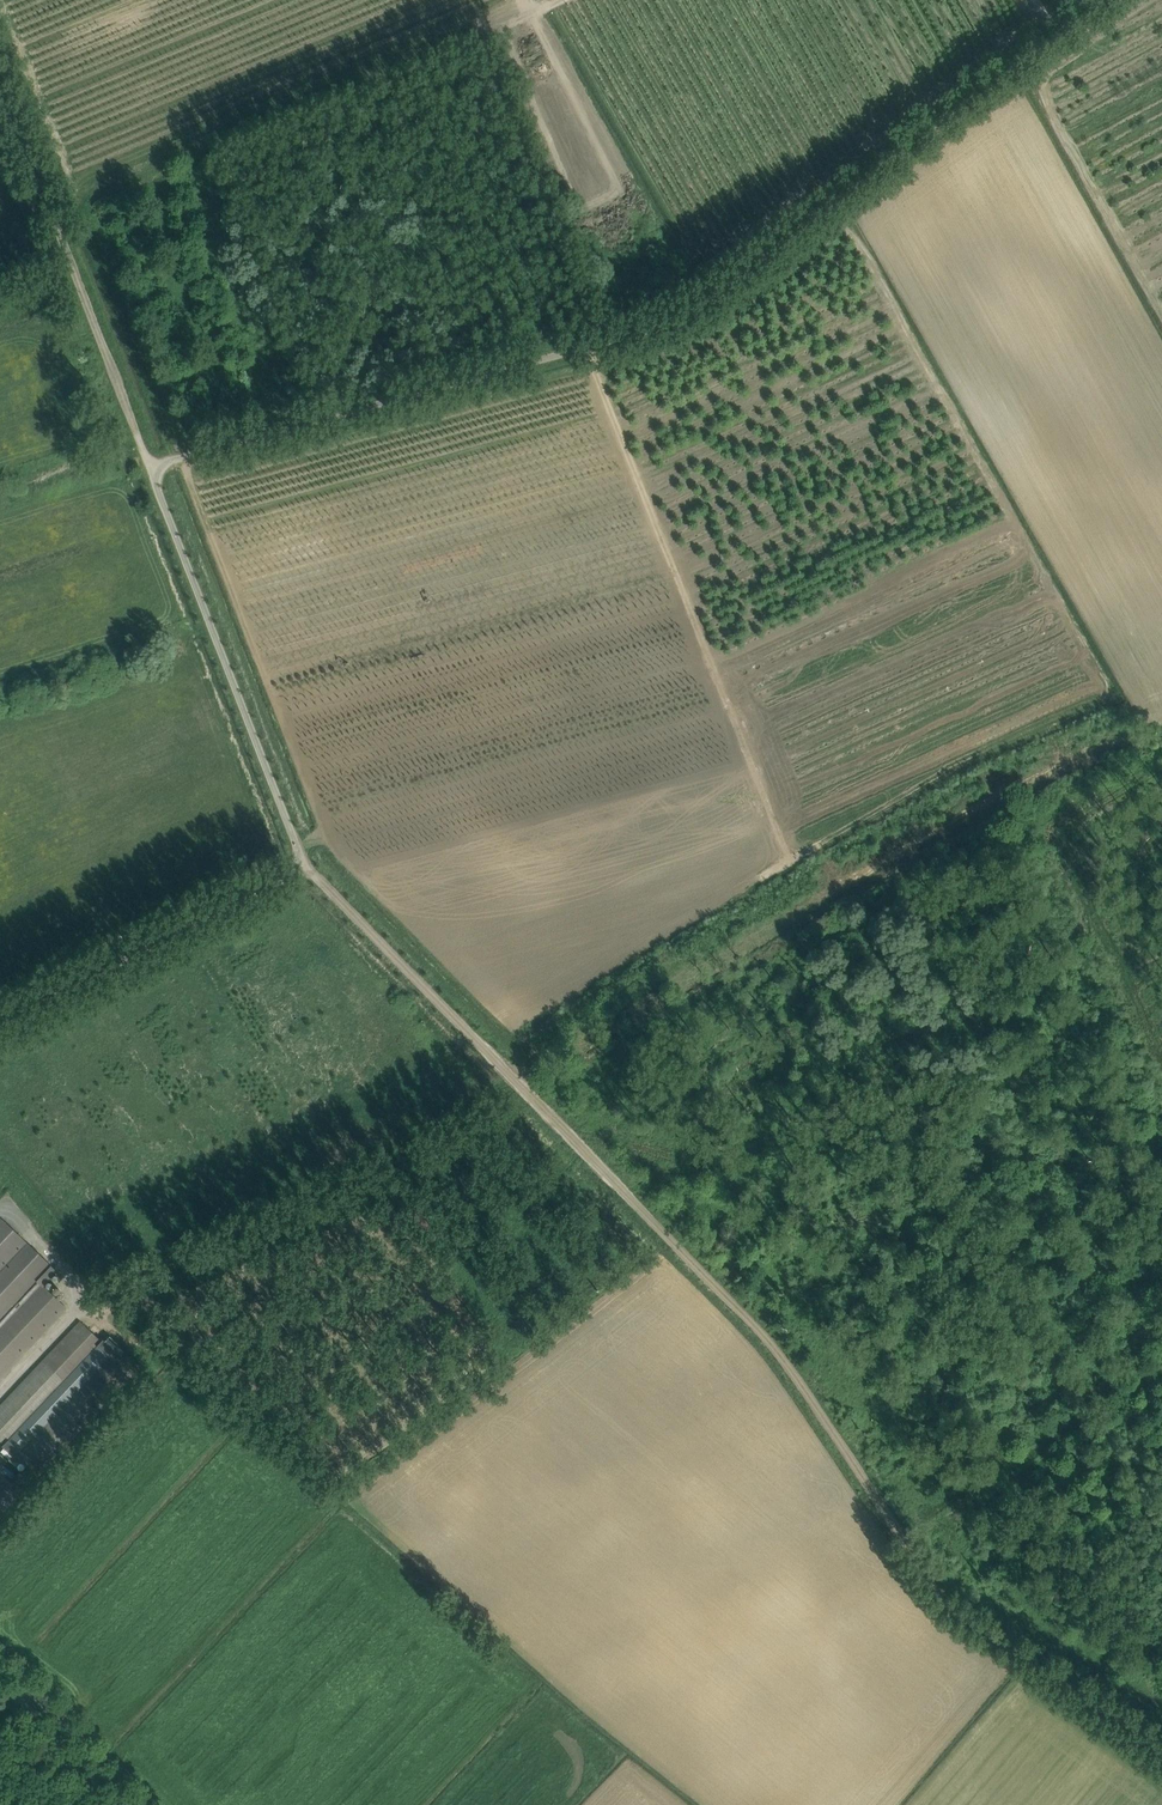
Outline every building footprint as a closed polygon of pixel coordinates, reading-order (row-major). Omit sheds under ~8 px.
[(66,1308),(60,1302),(73,1288),(57,1272),(18,1236),(24,1230),(15,1222),(9,1227),(0,1219),(0,1378),(66,1308)] [(4,1444),(0,1448),(0,1451),(16,1466),(21,1461),(30,1469),(38,1476),(46,1467),(135,1373),(118,1358),(124,1352),(107,1336),(101,1341),(87,1328),(80,1322),(0,1406),(0,1440),(4,1444)] [(0,1481),(0,1516),(9,1506),(21,1493),(14,1487),(4,1477),(0,1481)]
